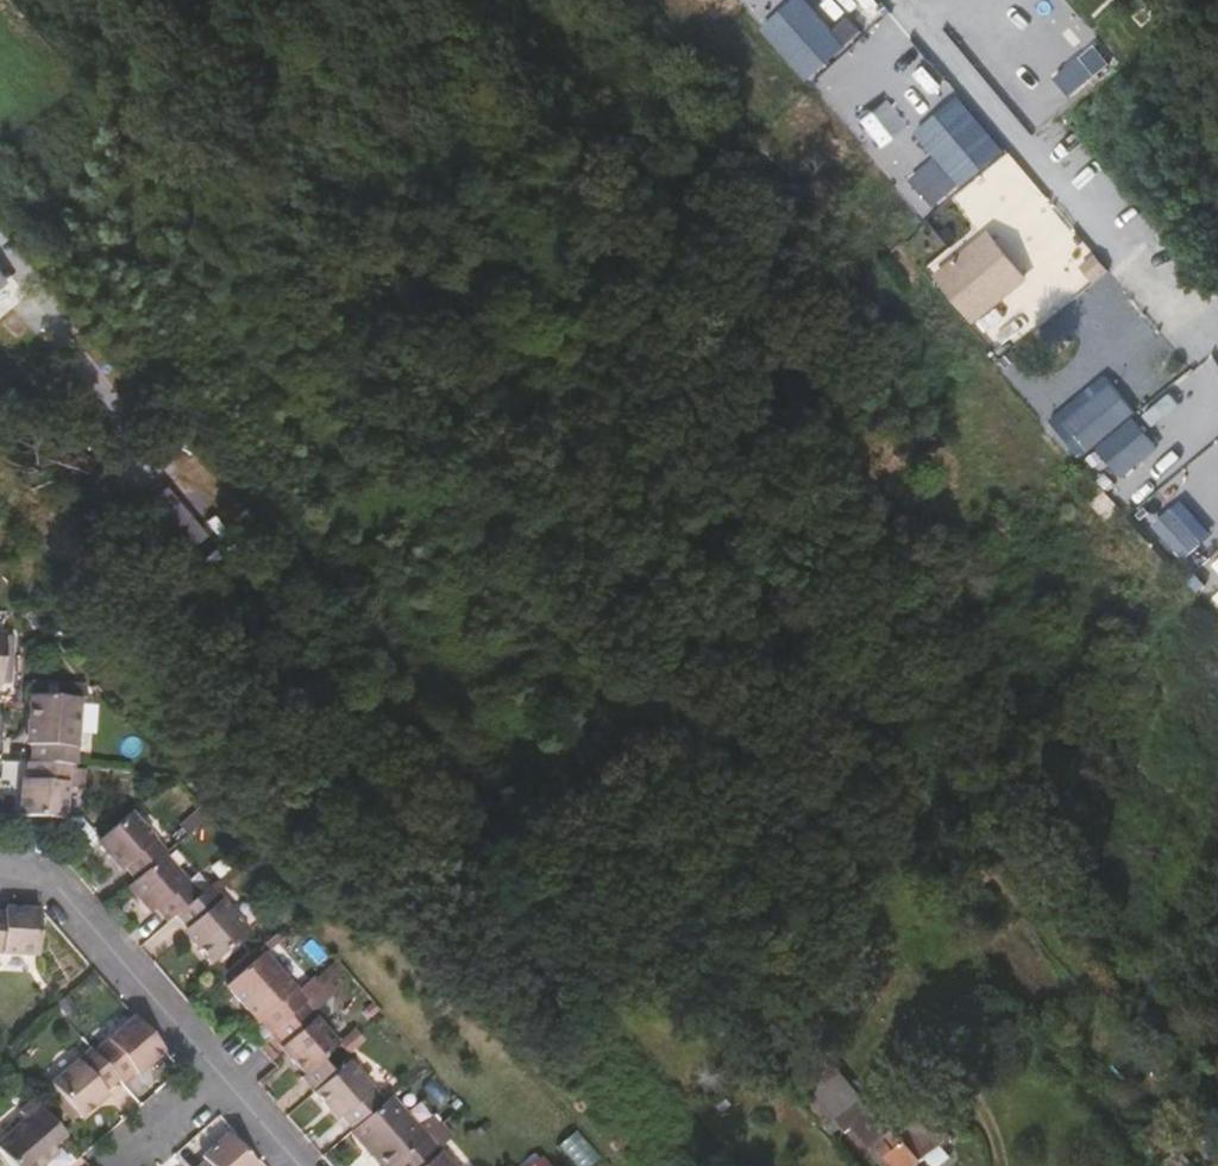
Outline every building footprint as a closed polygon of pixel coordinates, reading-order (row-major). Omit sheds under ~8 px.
[(10,285),(0,272),(0,292),(10,285)] [(139,510),(178,560),(206,538),(166,488),(139,510)] [(33,731),(31,763),(68,766),(75,766),(79,699),(31,696),(28,731),(33,731)] [(79,707),(77,749),(90,749),(92,708),(79,707)] [(18,816),(65,817),(67,788),(85,790),(86,773),(68,771),(68,766),(31,763),(28,763),(26,796),(20,795),(18,816)] [(114,857),(136,882),(167,855),(131,815),(97,845),(110,860),(114,857)] [(162,907),(173,920),(176,917),(209,890),(218,882),(205,865),(195,874),(175,849),(167,855),(136,882),(134,884),(157,911),(162,907)] [(209,890),(176,917),(199,942),(195,946),(213,967),(250,934),(209,890)] [(41,909),(21,908),(20,912),(0,911),(0,951),(39,953),(41,909)] [(254,1009),(274,1032),(305,1006),(308,1004),(265,955),(227,987),(249,1013),(254,1009)] [(301,1078),(315,1095),(334,1078),(320,1062),(339,1045),(305,1006),(274,1032),(297,1058),(292,1062),(304,1075),(301,1078)] [(150,1067),(167,1054),(136,1020),(95,1053),(118,1080),(122,1084),(146,1064),(150,1067)] [(369,1026),(353,1041),(360,1049),(375,1036),(369,1026)] [(93,1101),(118,1080),(95,1053),(92,1050),(52,1085),(83,1118),(97,1106),(93,1101)] [(333,1107),(354,1133),(384,1106),(348,1067),(334,1078),(315,1095),(328,1111),(333,1107)] [(848,1128),(868,1150),(889,1131),(834,1071),(800,1101),(835,1140),(848,1128)] [(379,1165),(394,1165),(427,1139),(428,1137),(394,1097),(384,1106),(354,1133),(351,1135),(379,1165)] [(86,1160),(83,1156),(55,1124),(40,1136),(46,1145),(23,1165),(79,1165),(86,1160)] [(940,1160),(947,1153),(934,1139),(925,1145),(912,1130),(902,1140),(916,1156),(904,1165),(945,1165),(940,1160)] [(254,1164),(232,1139),(226,1133),(211,1147),(214,1151),(198,1165),(255,1165),(254,1164)] [(394,1165),(450,1165),(427,1139),(394,1165)]
